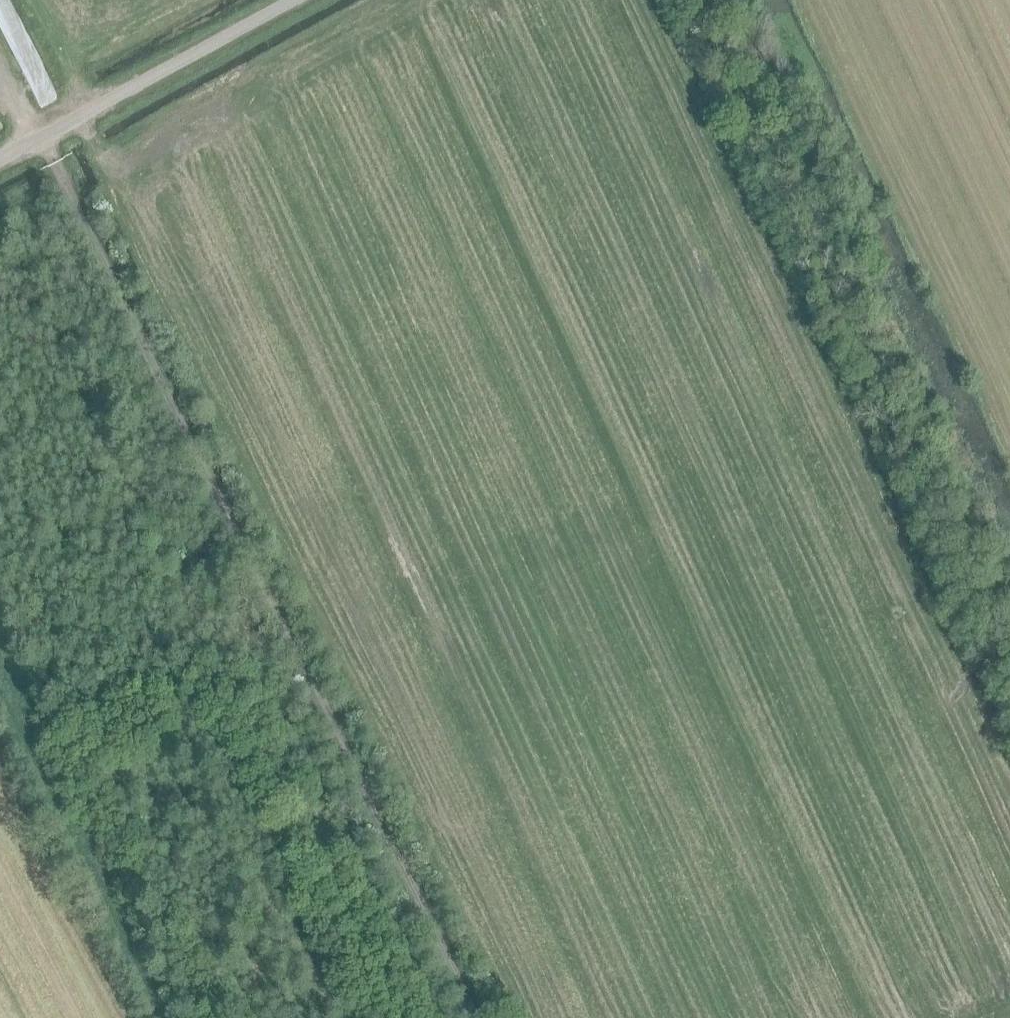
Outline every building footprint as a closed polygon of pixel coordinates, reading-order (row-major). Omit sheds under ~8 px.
[(10,0),(0,0),(0,29),(39,108),(58,99),(10,0)]
